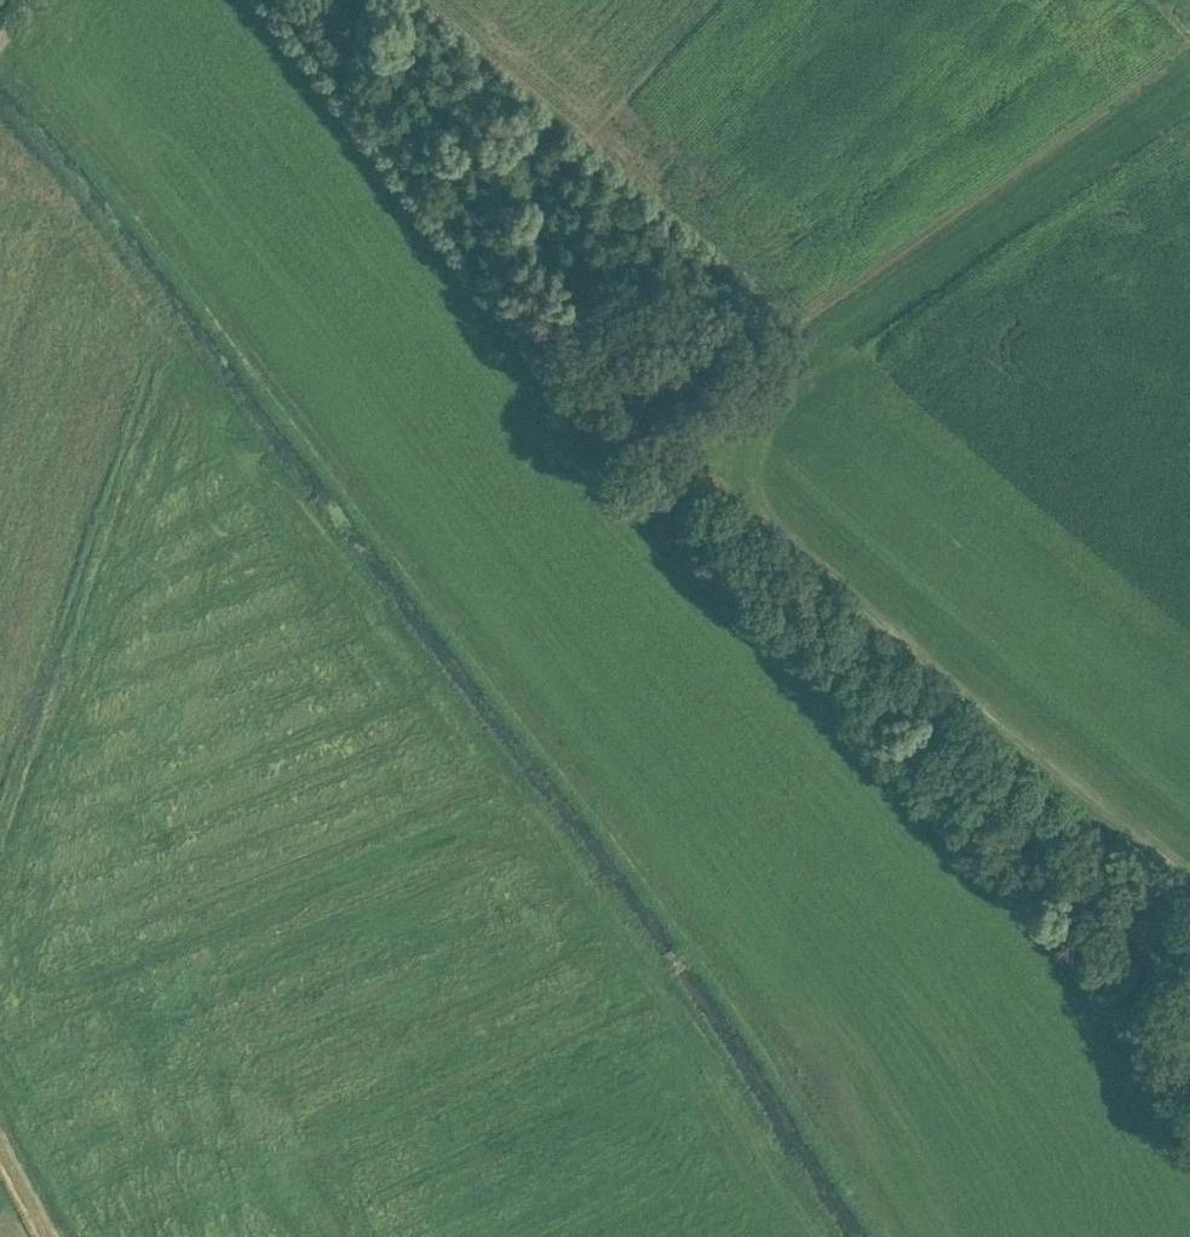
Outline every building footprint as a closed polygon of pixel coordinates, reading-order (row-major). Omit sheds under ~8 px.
[(1189,1036),(1189,1015),(1175,1014),(1172,1034),(1189,1036)]
